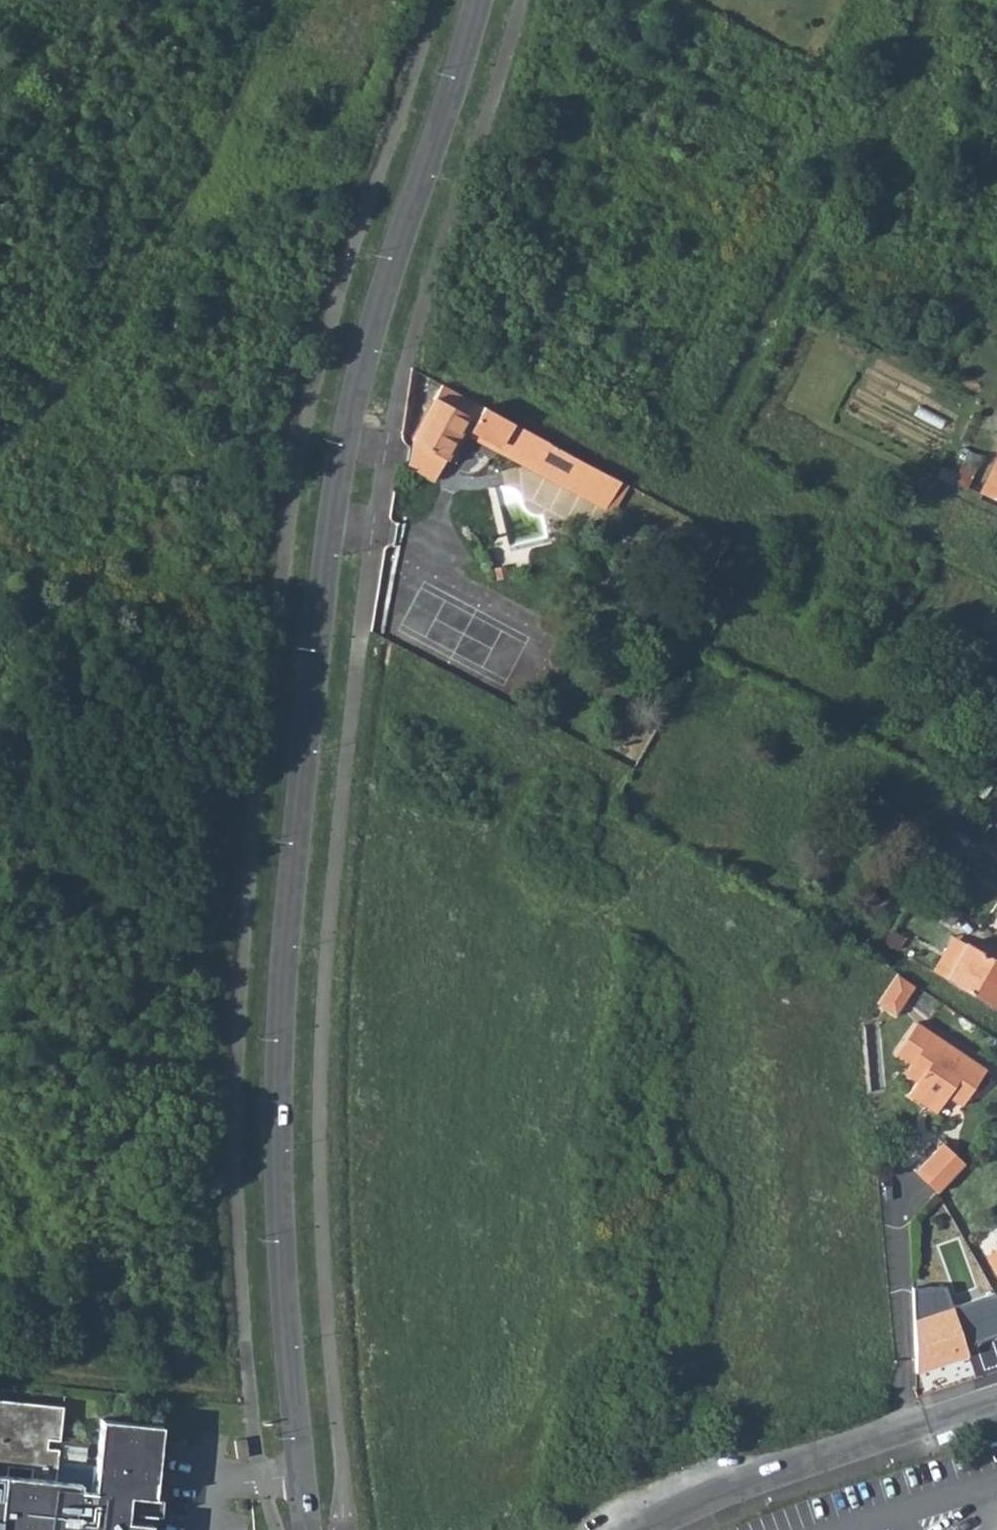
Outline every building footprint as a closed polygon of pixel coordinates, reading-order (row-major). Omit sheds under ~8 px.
[(239,108),(230,98),(219,110),(228,119),(239,108)] [(617,510),(633,480),(442,383),(402,460),(440,480),(464,432),(617,510)] [(915,893),(915,894),(954,921),(963,908),(922,878),(922,879),(915,893)] [(968,939),(959,934),(940,968),(949,972),(968,939)] [(948,974),(996,1003),(996,953),(970,937),(968,939),(949,972),(948,974)] [(914,988),(894,975),(875,1006),(894,1018),(914,988)] [(987,1072),(914,1025),(894,1055),(908,1064),(902,1074),(914,1081),(905,1096),(934,1115),(946,1097),(956,1081),(974,1092),(987,1072)] [(974,1092),(956,1081),(946,1097),(964,1108),(974,1092)] [(920,1171),(942,1191),(967,1164),(944,1143),(920,1171)] [(917,1365),(968,1353),(967,1338),(996,1329),(996,1284),(953,1298),(947,1278),(912,1282),(917,1365)] [(151,1521),(126,1519),(128,1495),(153,1497),(159,1424),(98,1418),(93,1481),(54,1478),(62,1407),(0,1401),(0,1529),(150,1529),(151,1521)] [(243,1436),(233,1437),(235,1455),(245,1454),(243,1436)]
